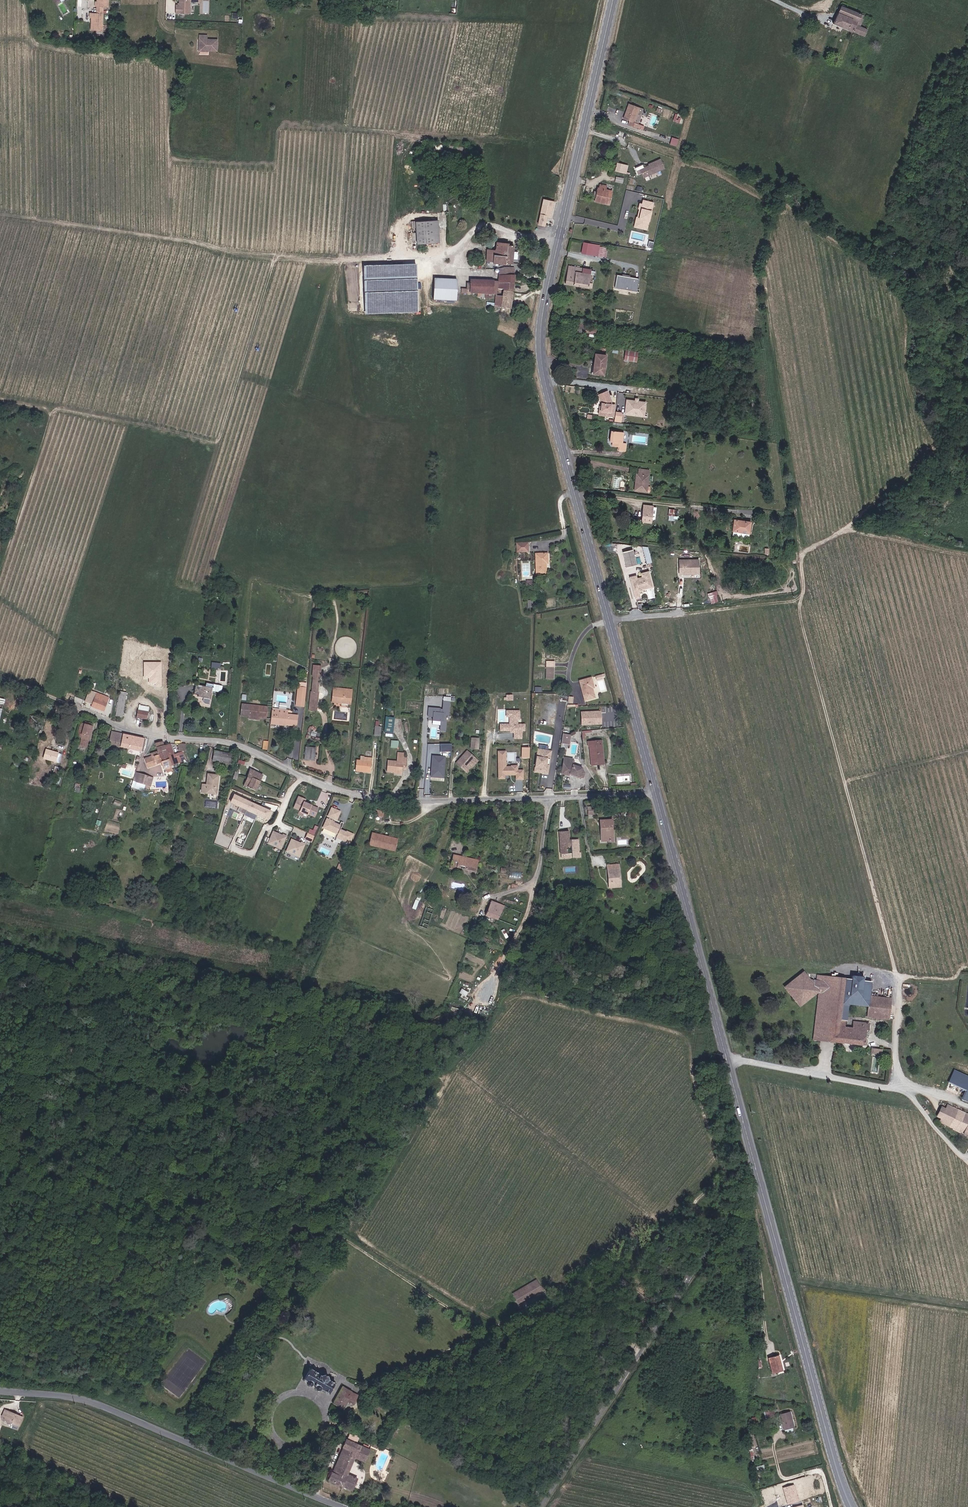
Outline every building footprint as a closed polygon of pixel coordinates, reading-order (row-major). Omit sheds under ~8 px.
[(192,1),(202,1),(202,0),(182,0),(182,5),(178,4),(178,13),(191,13),(192,1)] [(859,27),(864,17),(845,7),(837,18),(835,24),(866,38),(869,32),(859,27)] [(103,30),(104,14),(99,13),(92,13),(91,17),(93,17),(93,21),(94,21),(93,23),(92,30),(103,30)] [(212,50),(213,40),(203,39),(203,35),(195,35),(195,39),(196,39),(196,50),(204,50),(212,50)] [(641,106),(631,102),(625,117),(631,119),(629,124),(639,128),(640,123),(635,121),(641,106)] [(670,144),(677,146),(679,139),(672,137),(670,144)] [(665,168),(661,159),(639,168),(644,178),(665,168)] [(615,170),(626,173),(629,165),(617,161),(615,170)] [(599,189),(596,202),(610,204),(613,190),(606,189),(607,186),(602,185),(601,189),(599,189)] [(552,217),(554,206),(550,206),(551,201),(544,200),(539,224),(546,226),(548,217),(552,217)] [(654,202),(643,200),(642,204),(640,203),(634,227),(647,230),(654,202)] [(441,220),(419,221),(421,244),(438,243),(437,228),(442,227),(441,220)] [(504,240),(498,247),(491,246),(491,258),(495,258),(495,259),(515,260),(515,251),(516,240),(504,240)] [(598,246),(584,243),(582,254),(596,256),(598,246)] [(417,263),(364,265),(366,315),(419,313),(417,263)] [(486,272),(494,272),(494,265),(486,264),(486,272)] [(496,307),(503,308),(512,308),(512,301),(513,291),(513,283),(513,275),(514,264),(501,264),(502,267),(500,267),(499,274),(499,282),(499,287),(499,290),(504,290),(504,293),(497,293),(496,306),(496,307)] [(593,281),(594,275),(591,275),(582,274),(583,267),(570,265),(567,286),(593,289),(594,284),(591,283),(591,281),(593,281)] [(640,279),(617,275),(615,288),(638,291),(640,279)] [(458,280),(435,280),(435,301),(458,302),(458,280)] [(472,281),(472,283),(467,283),(467,290),(462,289),(462,295),(472,295),(492,295),(493,282),(493,281),(472,281)] [(579,321),(578,331),(588,333),(598,335),(599,327),(589,326),(589,322),(579,321)] [(625,349),(624,360),(638,361),(639,350),(625,349)] [(608,356),(598,354),(594,375),(605,376),(608,356)] [(598,395),(602,404),(599,403),(598,416),(614,417),(615,405),(610,404),(613,403),(608,391),(598,395)] [(646,402),(626,399),(624,414),(645,417),(646,402)] [(615,421),(622,422),(623,412),(615,411),(615,421)] [(619,451),(627,452),(627,445),(621,444),(622,434),(610,432),(608,441),(615,442),(615,446),(620,447),(619,451)] [(639,470),(638,476),(637,482),(635,481),(633,492),(646,494),(649,472),(639,470)] [(656,506),(644,505),(642,521),(654,522),(655,517),(656,517),(657,513),(655,513),(656,506)] [(733,517),(731,534),(739,535),(740,530),(748,531),(749,523),(749,519),(733,517)] [(527,544),(516,545),(517,553),(527,552),(527,544)] [(633,549),(622,552),(627,567),(637,564),(633,549)] [(547,555),(537,555),(538,576),(547,576),(547,555)] [(699,560),(679,560),(679,574),(699,574),(699,560)] [(654,588),(649,571),(629,577),(635,599),(642,597),(640,591),(654,588)] [(717,590),(708,593),(711,603),(720,601),(717,590)] [(162,662),(144,662),(144,679),(149,679),(149,686),(162,686),(162,662)] [(592,689),(598,687),(594,677),(581,682),(587,701),(595,698),(592,689)] [(208,685),(196,683),(194,692),(198,693),(198,696),(206,698),(205,703),(211,705),(216,683),(208,682),(208,685)] [(87,700),(95,703),(107,708),(111,696),(92,688),(87,700)] [(126,692),(120,691),(116,716),(122,717),(126,692)] [(339,691),(339,704),(352,704),(352,691),(339,691)] [(441,731),(447,731),(447,721),(446,720),(446,715),(450,715),(450,701),(443,701),(443,709),(441,709),(429,708),(429,717),(434,717),(434,721),(442,721),(441,731)] [(242,703),(241,707),(250,708),(250,712),(249,716),(267,718),(269,707),(242,703)] [(137,717),(147,719),(148,711),(139,709),(137,717)] [(275,710),(275,715),(274,724),(274,726),(288,727),(299,727),(300,716),(290,716),(290,710),(275,710)] [(522,730),(522,724),(515,724),(515,719),(517,719),(517,711),(505,710),(505,716),(508,716),(508,724),(503,724),(503,730),(508,730),(508,732),(512,732),(519,732),(519,730),(522,730)] [(601,710),(581,711),(582,724),(602,724),(601,710)] [(391,717),(390,726),(386,726),(386,731),(395,732),(395,717),(391,717)] [(86,748),(91,730),(88,729),(89,725),(83,723),(79,736),(84,738),(82,746),(86,748)] [(115,746),(133,752),(141,754),(146,739),(133,735),(119,731),(114,730),(109,749),(112,750),(114,746),(115,746)] [(572,735),(563,733),(561,743),(570,744),(572,735)] [(606,766),(606,759),(605,741),(588,741),(588,748),(592,748),(591,764),(591,767),(606,766)] [(157,763),(160,763),(163,769),(165,769),(166,774),(172,773),(171,767),(178,765),(182,763),(179,752),(174,753),(172,743),(164,745),(156,748),(157,751),(153,752),(152,750),(150,751),(151,756),(144,758),(147,767),(157,765),(157,763)] [(454,751),(454,743),(444,744),(444,752),(454,751)] [(56,762),(58,752),(45,748),(42,758),(56,762)] [(305,759),(316,760),(316,749),(306,748),(305,759)] [(548,751),(538,749),(534,771),(547,773),(548,765),(545,764),(548,751)] [(233,754),(216,751),(214,763),(231,766),(233,754)] [(517,770),(517,765),(512,765),(512,766),(506,766),(506,751),(499,751),(499,778),(504,778),(504,773),(512,773),(512,774),(516,774),(516,779),(523,779),(523,770),(517,770)] [(466,755),(465,757),(459,764),(464,769),(468,771),(478,759),(475,757),(469,752),(466,755)] [(394,772),(395,772),(402,773),(403,768),(407,769),(407,763),(403,763),(403,754),(399,753),(398,763),(388,762),(387,772),(394,772)] [(447,773),(448,757),(435,757),(435,777),(442,777),(442,773),(447,773)] [(585,773),(583,769),(574,765),(572,765),(572,758),(564,757),(562,773),(570,774),(571,773),(581,778),(583,778),(585,773)] [(373,763),(357,758),(355,764),(358,765),(357,770),(370,774),(373,763)] [(264,776),(251,769),(248,779),(245,786),(257,792),(264,776)] [(201,792),(211,794),(211,792),(218,793),(221,776),(211,774),(208,785),(203,784),(201,792)] [(147,791),(148,790),(151,779),(141,776),(138,775),(134,786),(134,788),(133,791),(146,795),(147,791)] [(41,788),(28,784),(26,792),(38,797),(41,788)] [(234,805),(250,812),(253,804),(238,797),(234,805)] [(312,807),(305,804),(307,800),(300,797),(294,808),(300,811),(301,810),(308,814),(309,815),(315,818),(319,810),(312,806),(312,807)] [(273,813),(253,804),(250,812),(251,812),(249,817),(256,820),(258,816),(268,821),(273,813)] [(338,818),(342,810),(334,806),(331,814),(338,818)] [(342,823),(329,816),(325,825),(340,832),(338,835),(350,841),(354,833),(340,826),(342,823)] [(613,821),(600,821),(601,841),(612,841),(611,831),(614,831),(613,821)] [(279,848),(286,835),(282,834),(281,835),(280,835),(279,834),(272,830),(266,842),(279,848)] [(578,839),(570,839),(570,831),(560,831),(560,853),(560,857),(572,857),(581,857),(581,853),(579,852),(578,839)] [(310,843),(313,837),(307,834),(304,840),(310,843)] [(396,851),(398,840),(372,834),(370,845),(376,847),(385,848),(394,850),(396,851)] [(297,857),(304,844),(300,842),(299,844),(298,844),(297,842),(290,839),(284,851),(297,857)] [(452,855),(450,865),(456,866),(477,871),(479,861),(452,855)] [(607,867),(608,881),(608,886),(614,886),(623,885),(621,867),(607,867)] [(505,909),(496,903),(497,901),(495,900),(493,902),(485,915),(496,921),(500,915),(505,909)] [(840,1019),(841,1011),(845,978),(819,975),(819,980),(810,979),(804,972),(784,988),(798,1005),(818,990),(812,1038),(828,1040),(864,1044),(864,1043),(866,1043),(867,1039),(865,1039),(868,1021),(854,1019),(853,1026),(845,1025),(845,1019),(840,1019)] [(893,997),(871,996),(869,1016),(891,1018),(893,997)] [(966,1090),(962,1099),(967,1101),(967,1075),(954,1070),(949,1083),(966,1090)] [(947,1105),(938,1123),(967,1138),(967,1116),(947,1105)] [(519,1305),(542,1291),(540,1288),(536,1282),(514,1296),(519,1305)] [(784,1373),(779,1357),(769,1360),(774,1375),(784,1373)] [(322,1376),(311,1369),(304,1381),(308,1383),(308,1385),(310,1387),(313,1385),(316,1387),(315,1390),(319,1391),(321,1390),(330,1395),(336,1384),(330,1380),(330,1378),(324,1375),(322,1376)] [(334,1404),(344,1410),(349,1401),(353,1393),(343,1388),(334,1404)] [(353,1393),(349,1401),(355,1404),(359,1397),(353,1393)] [(20,1427),(25,1417),(8,1410),(4,1418),(7,1419),(6,1421),(20,1427)] [(782,1414),(787,1430),(796,1427),(791,1411),(782,1414)] [(348,1440),(344,1449),(348,1450),(339,1466),(339,1469),(336,1476),(332,1475),(330,1481),(353,1491),(358,1480),(348,1475),(356,1458),(366,1463),(371,1451),(348,1440)] [(799,1501),(795,1485),(783,1488),(788,1504),(799,1501)]
